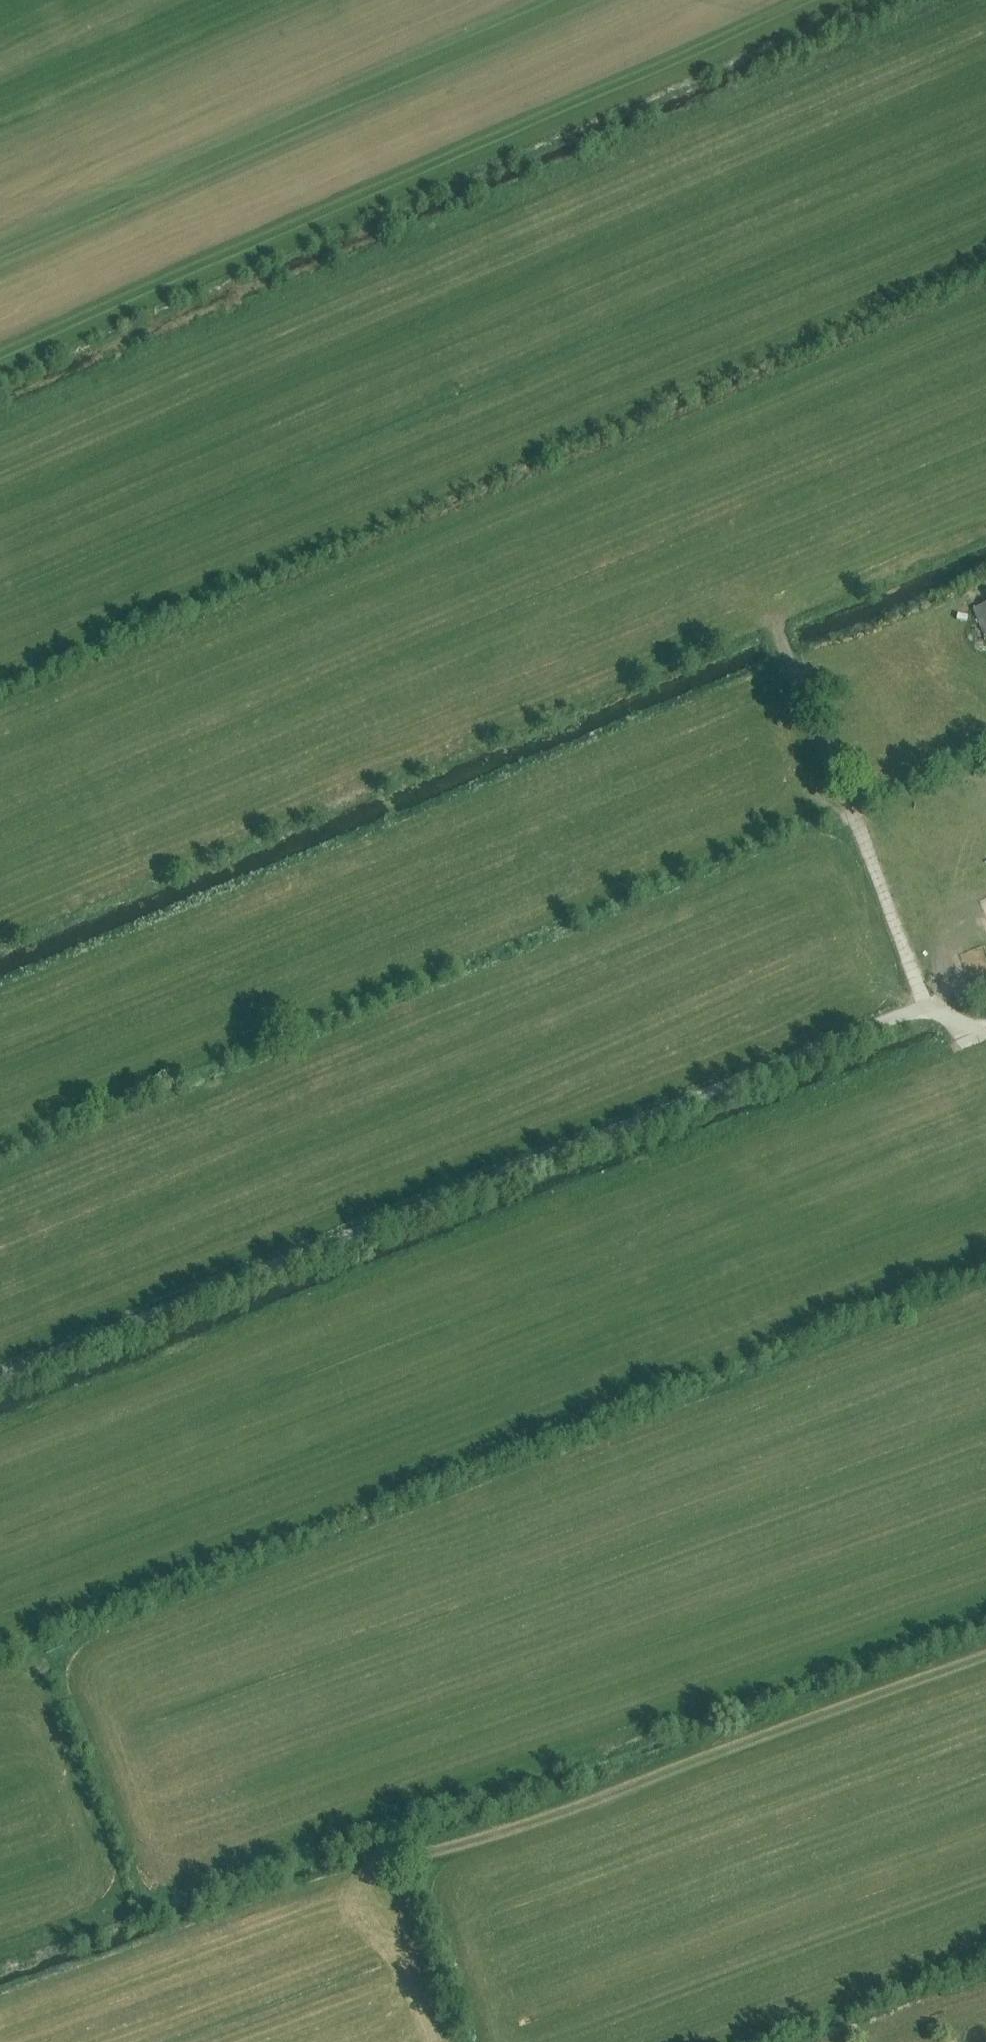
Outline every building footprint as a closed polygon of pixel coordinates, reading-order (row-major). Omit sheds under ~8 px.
[(982,606),(973,610),(985,640),(985,605),(982,606)]
